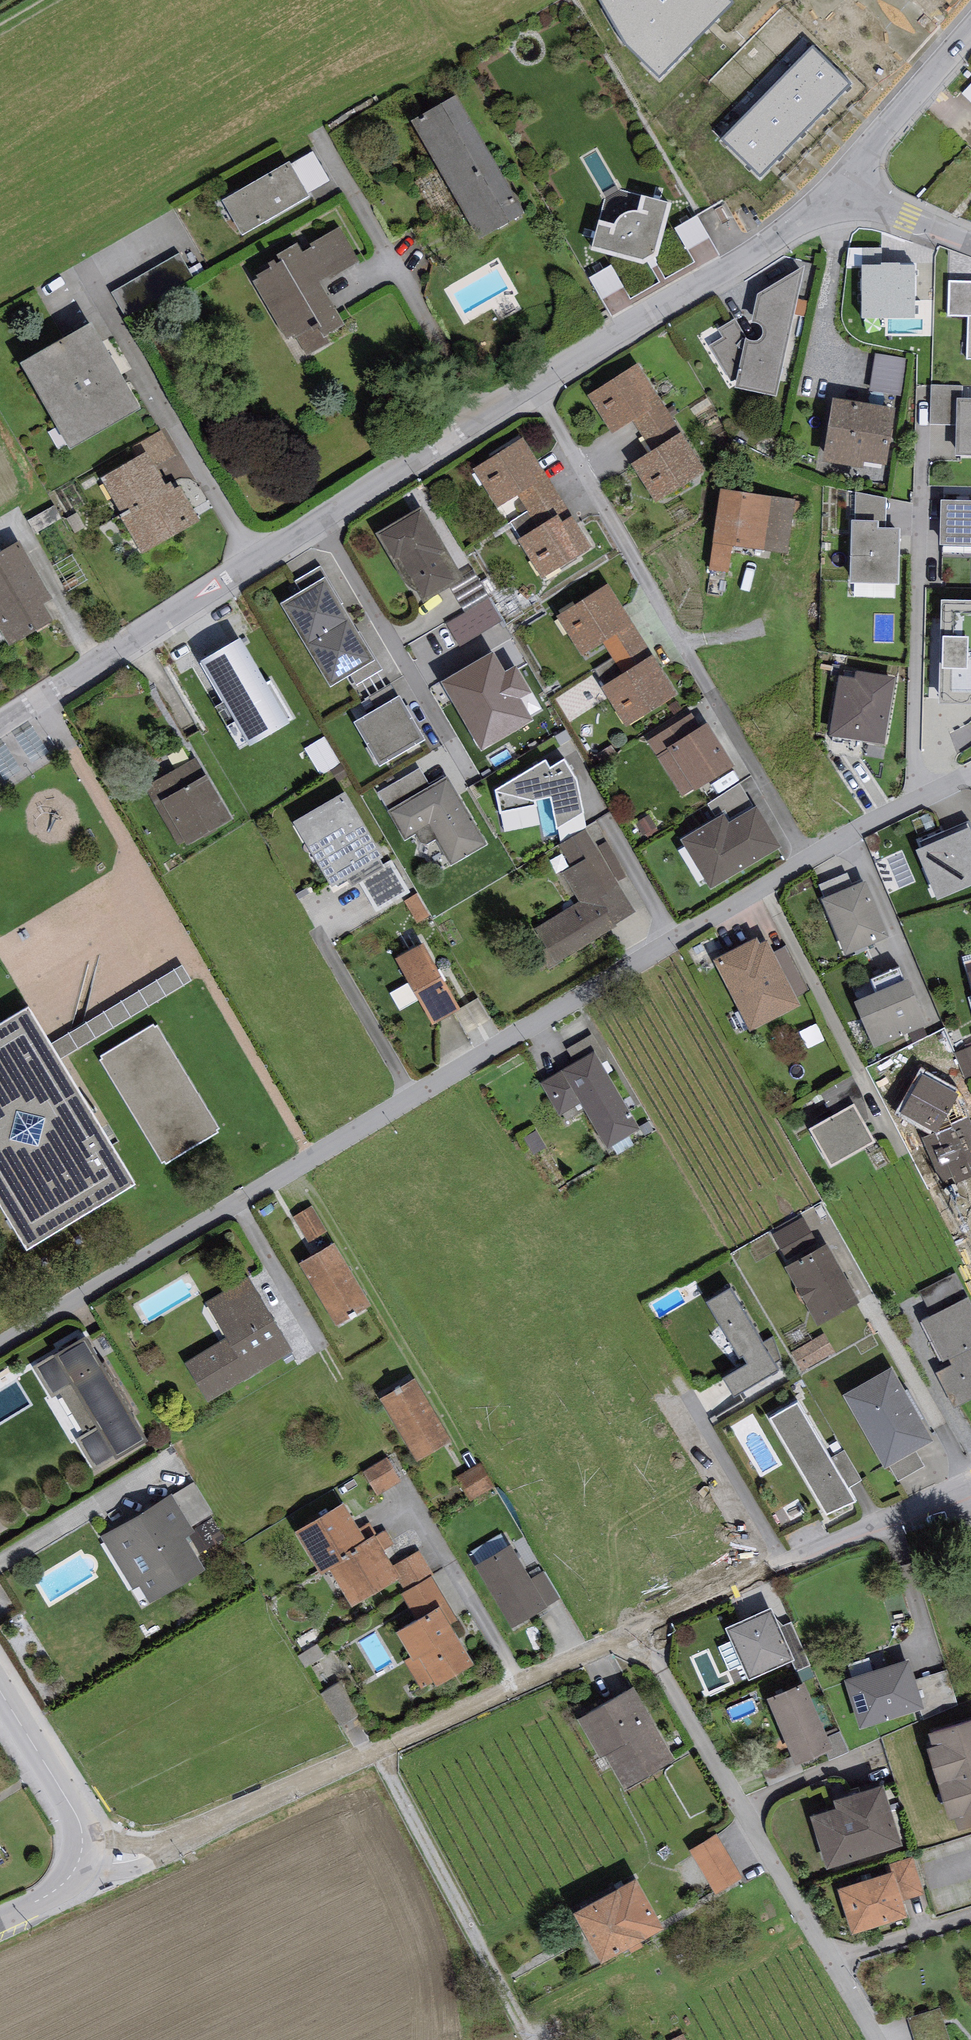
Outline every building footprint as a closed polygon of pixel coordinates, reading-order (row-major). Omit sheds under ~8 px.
[(627,45),(660,80),(732,5),(728,0),(598,0),(627,45)] [(813,46),(723,140),(761,176),(852,83),(813,46)] [(962,93),(970,102),(970,84),(962,93)] [(456,98),(411,124),(479,241),(525,215),(456,98)] [(289,164),(223,204),(243,237),(309,197),(289,164)] [(590,254),(642,267),(658,258),(672,206),(642,198),(638,212),(630,213),(623,216),(618,220),(614,226),(598,222),(590,254)] [(710,238),(697,216),(675,230),(688,252),(710,238)] [(360,264),(339,228),(310,246),(312,249),(303,254),(296,243),(275,255),(280,262),(256,276),(258,279),(253,282),(287,340),(295,335),(308,357),(329,344),(325,338),(345,325),(320,284),(330,278),(331,281),(360,264)] [(625,287),(611,265),(589,279),(603,301),(625,287)] [(736,380),(734,389),(776,398),(804,268),(756,295),(751,325),(755,325),(759,327),(762,331),(762,335),(761,338),(759,341),(754,343),(749,342),(745,340),(734,321),(718,330),(723,339),(709,347),(731,383),(736,380)] [(970,317),(970,282),(949,282),(949,317),(968,317),(970,317)] [(91,326),(20,367),(69,453),(140,412),(91,326)] [(875,353),(868,393),(901,398),(908,358),(875,353)] [(638,365),(588,398),(612,436),(633,423),(663,404),(638,365)] [(931,424),(955,425),(955,386),(932,386),(931,424)] [(887,467),(896,410),(832,400),(822,464),(863,470),(864,463),(887,467)] [(958,400),(956,458),(970,458),(970,401),(958,400)] [(682,434),(663,404),(633,423),(652,453),(682,434)] [(652,453),(632,466),(656,504),(705,472),(682,434),(652,453)] [(523,439),(473,470),(498,510),(520,497),(547,478),(523,439)] [(147,455),(102,480),(122,516),(119,517),(141,555),(200,522),(180,487),(173,490),(169,485),(165,487),(147,455)] [(568,510),(547,478),(520,497),(540,528),(568,510)] [(795,500),(720,491),(713,545),(731,547),(789,554),(795,500)] [(856,493),(855,522),(879,522),(879,531),(886,531),(887,499),(856,493)] [(941,501),(940,547),(970,547),(970,502),(941,501)] [(540,528),(518,542),(542,580),(592,549),(568,510),(540,528)] [(420,512),(379,537),(395,562),(399,559),(424,601),(455,582),(439,556),(445,553),(420,512)] [(855,522),(852,522),(850,585),(899,586),(900,531),(886,531),(879,531),(879,522),(855,522)] [(0,555),(0,631),(10,649),(53,626),(43,608),(53,602),(20,543),(0,555)] [(728,573),(731,547),(713,545),(710,571),(728,573)] [(324,578),(279,605),(305,647),(350,621),(324,578)] [(608,587),(558,618),(582,657),(604,644),(632,626),(608,587)] [(489,599),(447,624),(461,648),(503,622),(489,599)] [(941,600),(938,704),(970,704),(970,600),(941,600)] [(375,663),(350,621),(305,647),(329,689),(375,663)] [(653,658),(632,626),(604,644),(625,676),(653,658)] [(240,638),(196,664),(217,700),(212,703),(242,754),(297,721),(274,681),(267,684),(240,638)] [(534,723),(521,701),(532,695),(515,668),(505,675),(493,655),(441,685),(481,754),(534,723)] [(625,676),(603,689),(627,728),(677,697),(653,658),(625,676)] [(895,679),(856,673),(855,681),(840,679),(831,737),(884,746),(895,679)] [(398,698),(353,726),(380,769),(425,742),(398,698)] [(647,741),(657,756),(694,733),(684,718),(647,741)] [(694,733),(657,756),(683,797),(692,791),(694,794),(735,769),(707,725),(694,733)] [(5,745),(0,748),(0,774),(5,782),(22,771),(5,745)] [(195,758),(145,787),(179,845),(184,843),(187,848),(232,821),(195,758)] [(551,769),(546,761),(496,793),(500,815),(537,807),(536,803),(550,800),(557,832),(583,814),(577,781),(564,761),(551,769)] [(377,793),(389,812),(431,788),(420,768),(377,793)] [(431,788),(389,812),(406,841),(415,836),(421,844),(427,846),(436,841),(452,867),(486,846),(448,777),(431,788)] [(708,805),(718,820),(724,816),(730,826),(755,810),(740,785),(708,805)] [(346,795),(294,825),(331,890),(383,859),(346,795)] [(718,820),(682,842),(711,890),(781,848),(758,809),(755,810),(730,826),(724,816),(718,820)] [(970,888),(970,831),(970,829),(970,826),(969,821),(920,842),(923,849),(916,852),(938,902),(970,888)] [(584,830),(558,846),(572,868),(562,874),(580,902),(534,931),(555,966),(617,928),(616,925),(636,913),(617,883),(596,849),(584,830)] [(607,842),(596,849),(617,883),(628,877),(607,842)] [(916,890),(915,872),(888,874),(889,892),(916,890)] [(866,883),(821,901),(845,958),(890,940),(866,883)] [(757,940),(714,962),(751,1033),(801,1008),(796,998),(773,953),(768,942),(760,946),(757,940)] [(424,945),(396,959),(413,994),(435,1027),(461,1011),(442,981),(424,945)] [(786,947),(773,953),(796,998),(809,991),(786,947)] [(182,968),(56,1031),(67,1053),(193,989),(182,968)] [(899,971),(871,982),(877,996),(855,1005),(874,1049),(927,1027),(908,982),(904,983),(899,971)] [(0,1030),(0,1204),(29,1250),(134,1185),(28,1013),(0,1030)] [(156,1026),(99,1060),(164,1165),(220,1131),(156,1026)] [(952,1085),(970,1077),(970,1047),(965,1049),(961,1039),(950,1044),(944,1029),(931,1036),(952,1085)] [(595,1054),(602,1065),(607,1061),(592,1035),(566,1050),(575,1065),(595,1054)] [(562,1073),(541,1085),(559,1117),(580,1105),(608,1151),(640,1131),(602,1065),(595,1054),(575,1065),(562,1073)] [(925,1073),(900,1116),(935,1134),(922,1139),(942,1183),(954,1179),(956,1185),(970,1179),(970,1123),(958,1091),(925,1073)] [(853,1078),(821,1094),(834,1118),(855,1106),(861,1117),(871,1112),(853,1078)] [(834,1118),(810,1131),(831,1169),(876,1144),(861,1117),(855,1106),(834,1118)] [(294,1218),(311,1246),(329,1235),(311,1207),(294,1218)] [(772,1235),(786,1261),(818,1244),(804,1218),(772,1235)] [(335,1244),(299,1265),(336,1328),(372,1308),(335,1244)] [(827,1245),(784,1269),(818,1328),(860,1304),(827,1245)] [(920,1293),(933,1319),(969,1300),(956,1274),(920,1293)] [(250,1278),(206,1303),(227,1340),(185,1364),(207,1402),(293,1353),(250,1278)] [(730,1291),(708,1304),(739,1360),(744,1358),(748,1366),(723,1382),(735,1402),(745,1392),(779,1372),(730,1291)] [(923,1324),(943,1363),(949,1360),(953,1367),(937,1375),(955,1408),(970,1400),(970,1303),(969,1300),(933,1319),(923,1324)] [(102,1366),(86,1339),(59,1355),(57,1353),(33,1367),(52,1399),(73,1386),(98,1428),(77,1440),(96,1472),(116,1460),(117,1462),(148,1444),(130,1415),(134,1413),(105,1364),(102,1366)] [(825,1339),(801,1350),(808,1367),(833,1356),(825,1339)] [(892,1370),(843,1397),(885,1470),(890,1467),(917,1452),(933,1442),(892,1370)] [(415,1380),(380,1401),(417,1463),(452,1442),(415,1380)] [(797,1405),(770,1421),(827,1516),(855,1503),(846,1489),(829,1459),(797,1405)] [(844,1450),(829,1459),(846,1489),(861,1480),(844,1450)] [(925,1467),(917,1452),(890,1467),(899,1482),(925,1467)] [(401,1483),(386,1458),(363,1472),(378,1497),(401,1483)] [(494,1488),(480,1464),(456,1478),(470,1502),(494,1488)] [(174,1497),(102,1540),(133,1592),(139,1588),(150,1605),(205,1572),(185,1540),(196,1534),(174,1497)] [(343,1507),(296,1535),(321,1576),(330,1570),(342,1563),(339,1558),(365,1542),(343,1507)] [(373,1537),(365,1542),(339,1558),(342,1563),(330,1570),(352,1608),(398,1580),(400,1579),(393,1568),(373,1537)] [(510,1547),(475,1568),(513,1630),(547,1609),(547,1608),(530,1581),(510,1547)] [(419,1551),(393,1568),(400,1579),(398,1580),(406,1592),(432,1577),(435,1576),(419,1551)] [(530,1581),(547,1608),(560,1599),(543,1572),(530,1581)] [(406,1592),(401,1595),(417,1623),(440,1609),(449,1625),(457,1620),(432,1577),(406,1592)] [(417,1623),(397,1635),(412,1659),(406,1663),(422,1689),(433,1682),(437,1688),(474,1666),(449,1625),(440,1609),(417,1623)] [(772,1610),(725,1631),(749,1683),(795,1662),(772,1610)] [(325,1657),(317,1645),(298,1657),(306,1669),(325,1657)] [(909,1663),(845,1683),(860,1731),(924,1711),(909,1663)] [(341,1683),(320,1695),(341,1729),(361,1716),(341,1683)] [(804,1686),(767,1702),(796,1768),(834,1752),(804,1686)] [(633,1689),(578,1721),(601,1761),(605,1759),(624,1792),(675,1763),(633,1689)] [(930,1735),(934,1748),(926,1750),(948,1822),(955,1820),(959,1834),(970,1830),(970,1723),(930,1735)] [(883,1787),(834,1803),(837,1812),(810,1821),(826,1872),(903,1847),(883,1787)] [(716,1836),(690,1852),(716,1894),(742,1878),(716,1836)] [(883,1867),(886,1876),(893,1874),(902,1901),(924,1894),(912,1858),(883,1867)] [(886,1876),(838,1890),(852,1937),(908,1921),(902,1901),(893,1874),(886,1876)] [(637,1883),(574,1918),(601,1966),(664,1931),(637,1883)]
